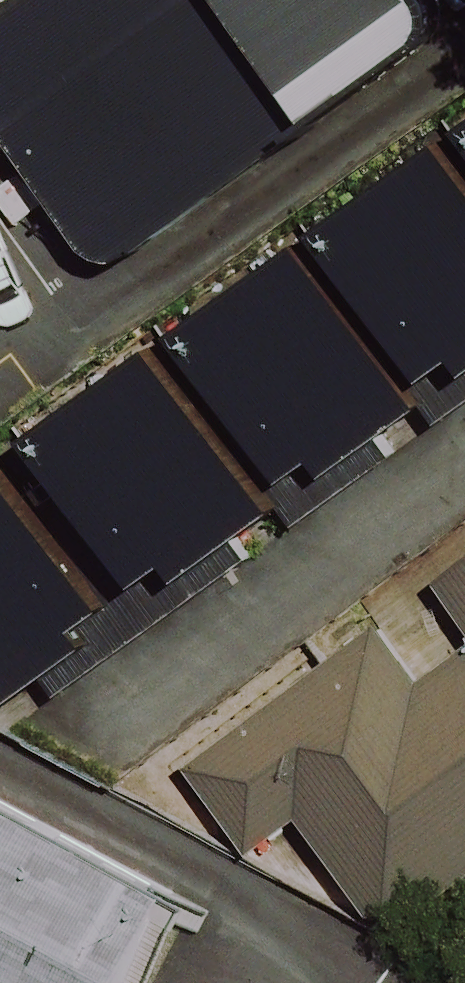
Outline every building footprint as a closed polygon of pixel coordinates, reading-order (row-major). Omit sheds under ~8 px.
[(0,19),(0,132),(95,275),(433,52),(402,4),(345,0),(29,0),(0,19)] [(437,393),(464,373),(464,170),(434,129),(310,219),(437,393)] [(437,393),(310,219),(150,335),(278,510),(437,393)] [(278,510),(150,335),(1,444),(129,620),(278,510)] [(1,444),(0,445),(0,715),(129,620),(1,444)] [(430,583),(464,629),(464,557),(430,583)] [(421,683),(376,624),(175,776),(240,862),(289,825),(377,941),(464,875),(464,650),(421,683)] [(0,792),(0,982),(172,982),(214,902),(0,792)]
